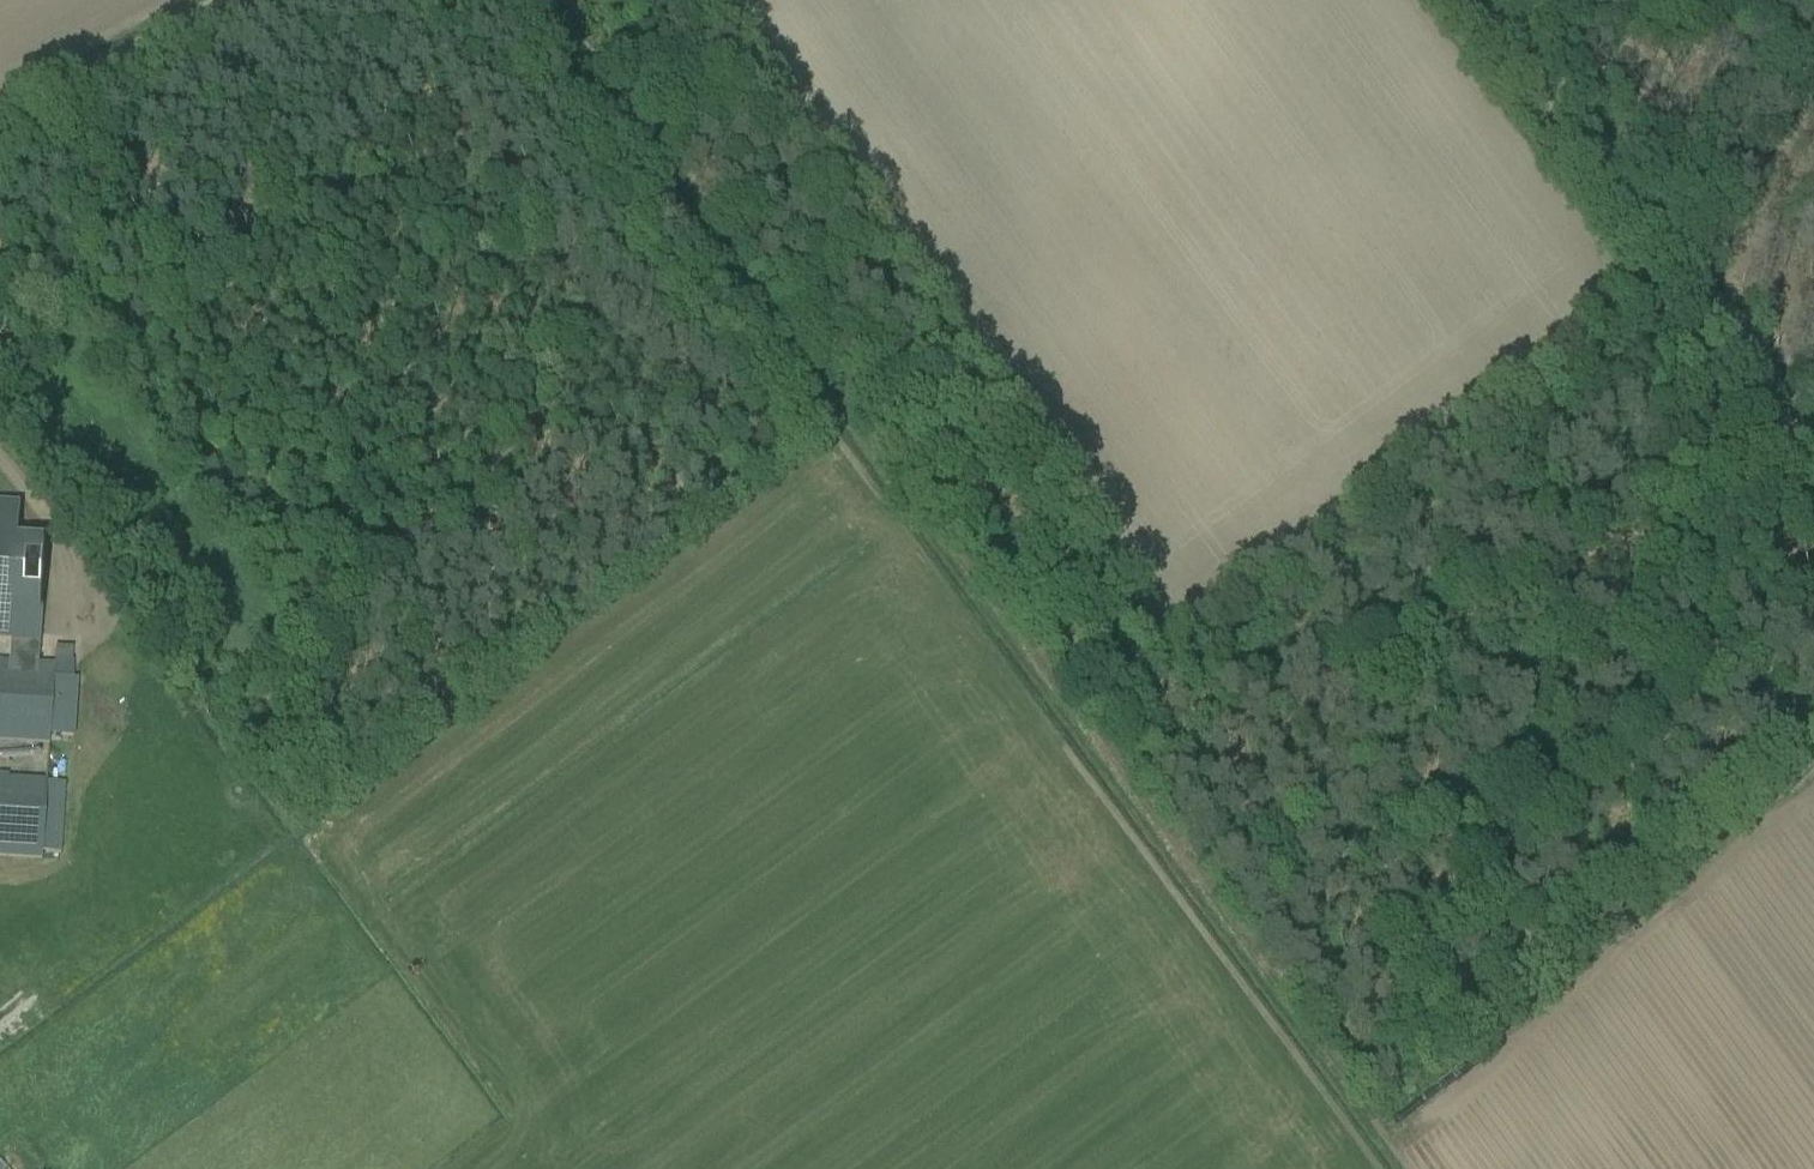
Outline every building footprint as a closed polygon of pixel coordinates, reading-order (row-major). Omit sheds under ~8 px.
[(45,541),(18,539),(21,505),(0,504),(0,642),(9,643),(8,662),(0,661),(0,741),(48,744),(49,737),(73,738),(76,681),(52,680),(53,673),(52,673),(53,661),(38,660),(45,541)] [(41,859),(41,854),(58,855),(62,784),(0,780),(0,856),(41,859)]
